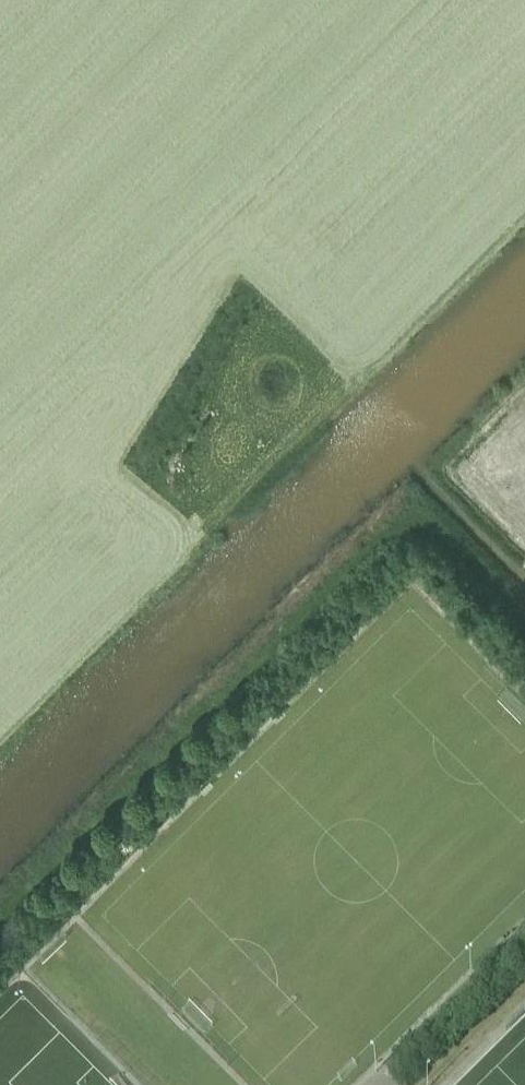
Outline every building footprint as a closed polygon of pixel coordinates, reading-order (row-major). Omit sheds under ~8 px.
[(451,471),(519,539),(524,533),(524,396),(451,471)]
